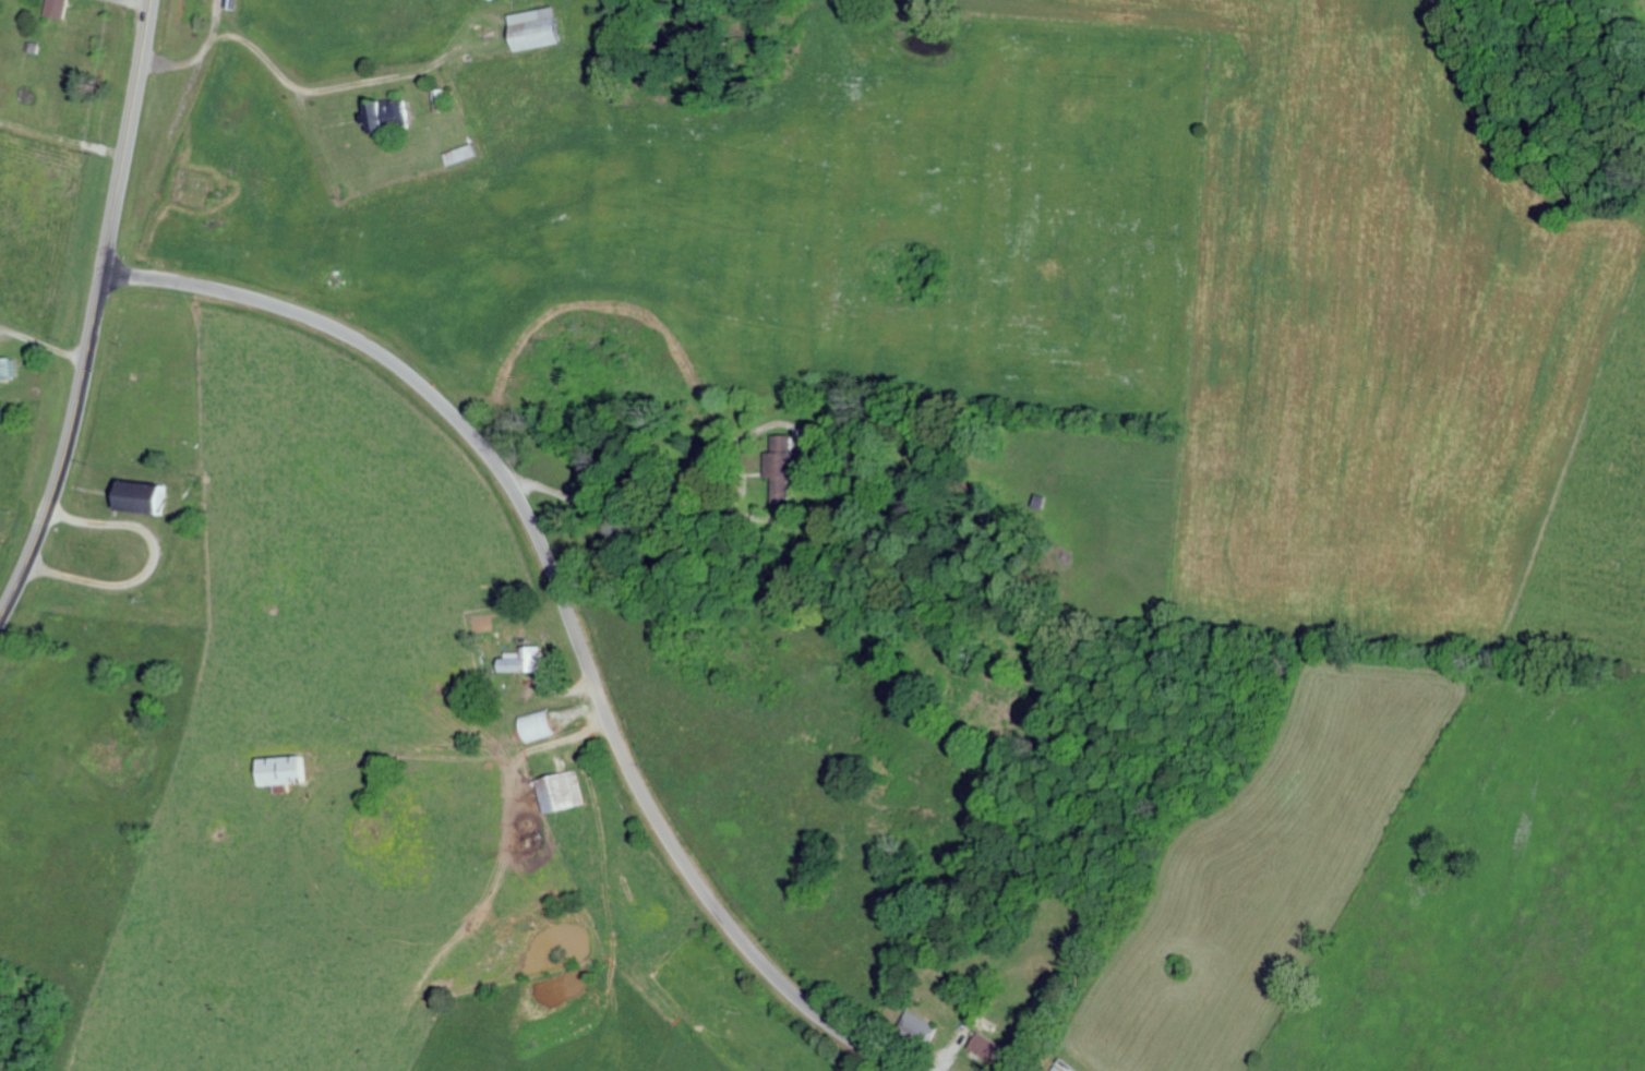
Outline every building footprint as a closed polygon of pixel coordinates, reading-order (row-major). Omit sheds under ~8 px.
[(74,0),(51,0),(48,13),(70,19),(74,0)] [(512,52),(557,44),(554,27),(557,27),(553,6),(505,15),(512,52)] [(407,124),(404,100),(380,103),(380,98),(361,100),(363,121),(366,120),(367,129),(407,124)] [(0,357),(0,378),(16,378),(15,357),(0,357)] [(761,451),(762,476),(770,476),(770,493),(789,492),(788,434),(768,434),(769,451),(761,451)] [(110,508),(165,510),(167,483),(111,481),(110,508)] [(497,658),(497,671),(541,670),(541,645),(520,645),(520,651),(505,652),(505,657),(497,658)] [(251,784),(303,782),(302,755),(250,757),(251,784)] [(544,813),(584,803),(575,768),(534,779),(544,813)] [(992,1065),(1003,1048),(975,1030),(964,1048),(992,1065)]
